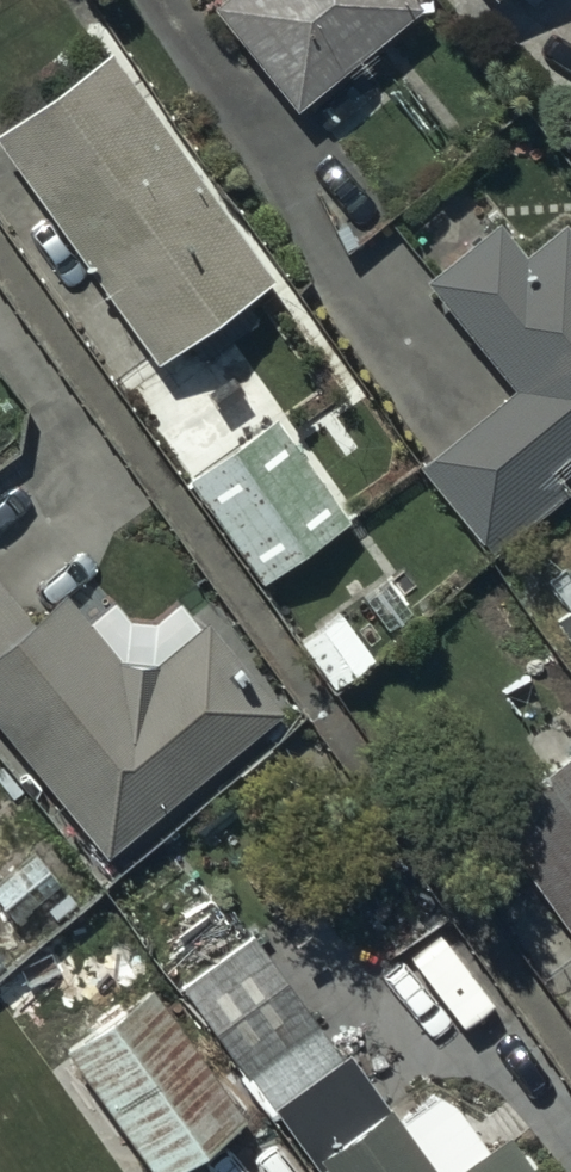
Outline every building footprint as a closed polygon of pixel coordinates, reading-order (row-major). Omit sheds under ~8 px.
[(208,12),(295,117),(420,13),(409,0),(223,0),(208,12)] [(0,132),(0,158),(155,362),(276,270),(109,50),(0,132)] [(560,147),(570,161),(570,138),(560,147)] [(417,470),(490,561),(569,497),(550,474),(570,456),(570,234),(565,226),(523,258),(499,226),(484,238),(479,231),(425,273),(431,280),(424,286),(509,395),(417,470)] [(274,421),(184,484),(260,591),(349,527),(274,421)] [(551,624),(570,654),(570,579),(542,599),(557,620),(551,624)] [(106,864),(280,719),(202,625),(152,667),(118,666),(64,598),(29,626),(0,591),(0,734),(106,864)] [(341,617),(300,646),(334,694),(375,665),(341,617)] [(481,821),(570,944),(570,756),(481,821)] [(181,991),(313,1171),(530,1171),(507,1140),(485,1156),(438,1093),(397,1124),(347,1056),(341,1060),(252,938),(181,991)] [(62,1055),(146,1171),(182,1171),(245,1127),(148,992),(62,1055)]
